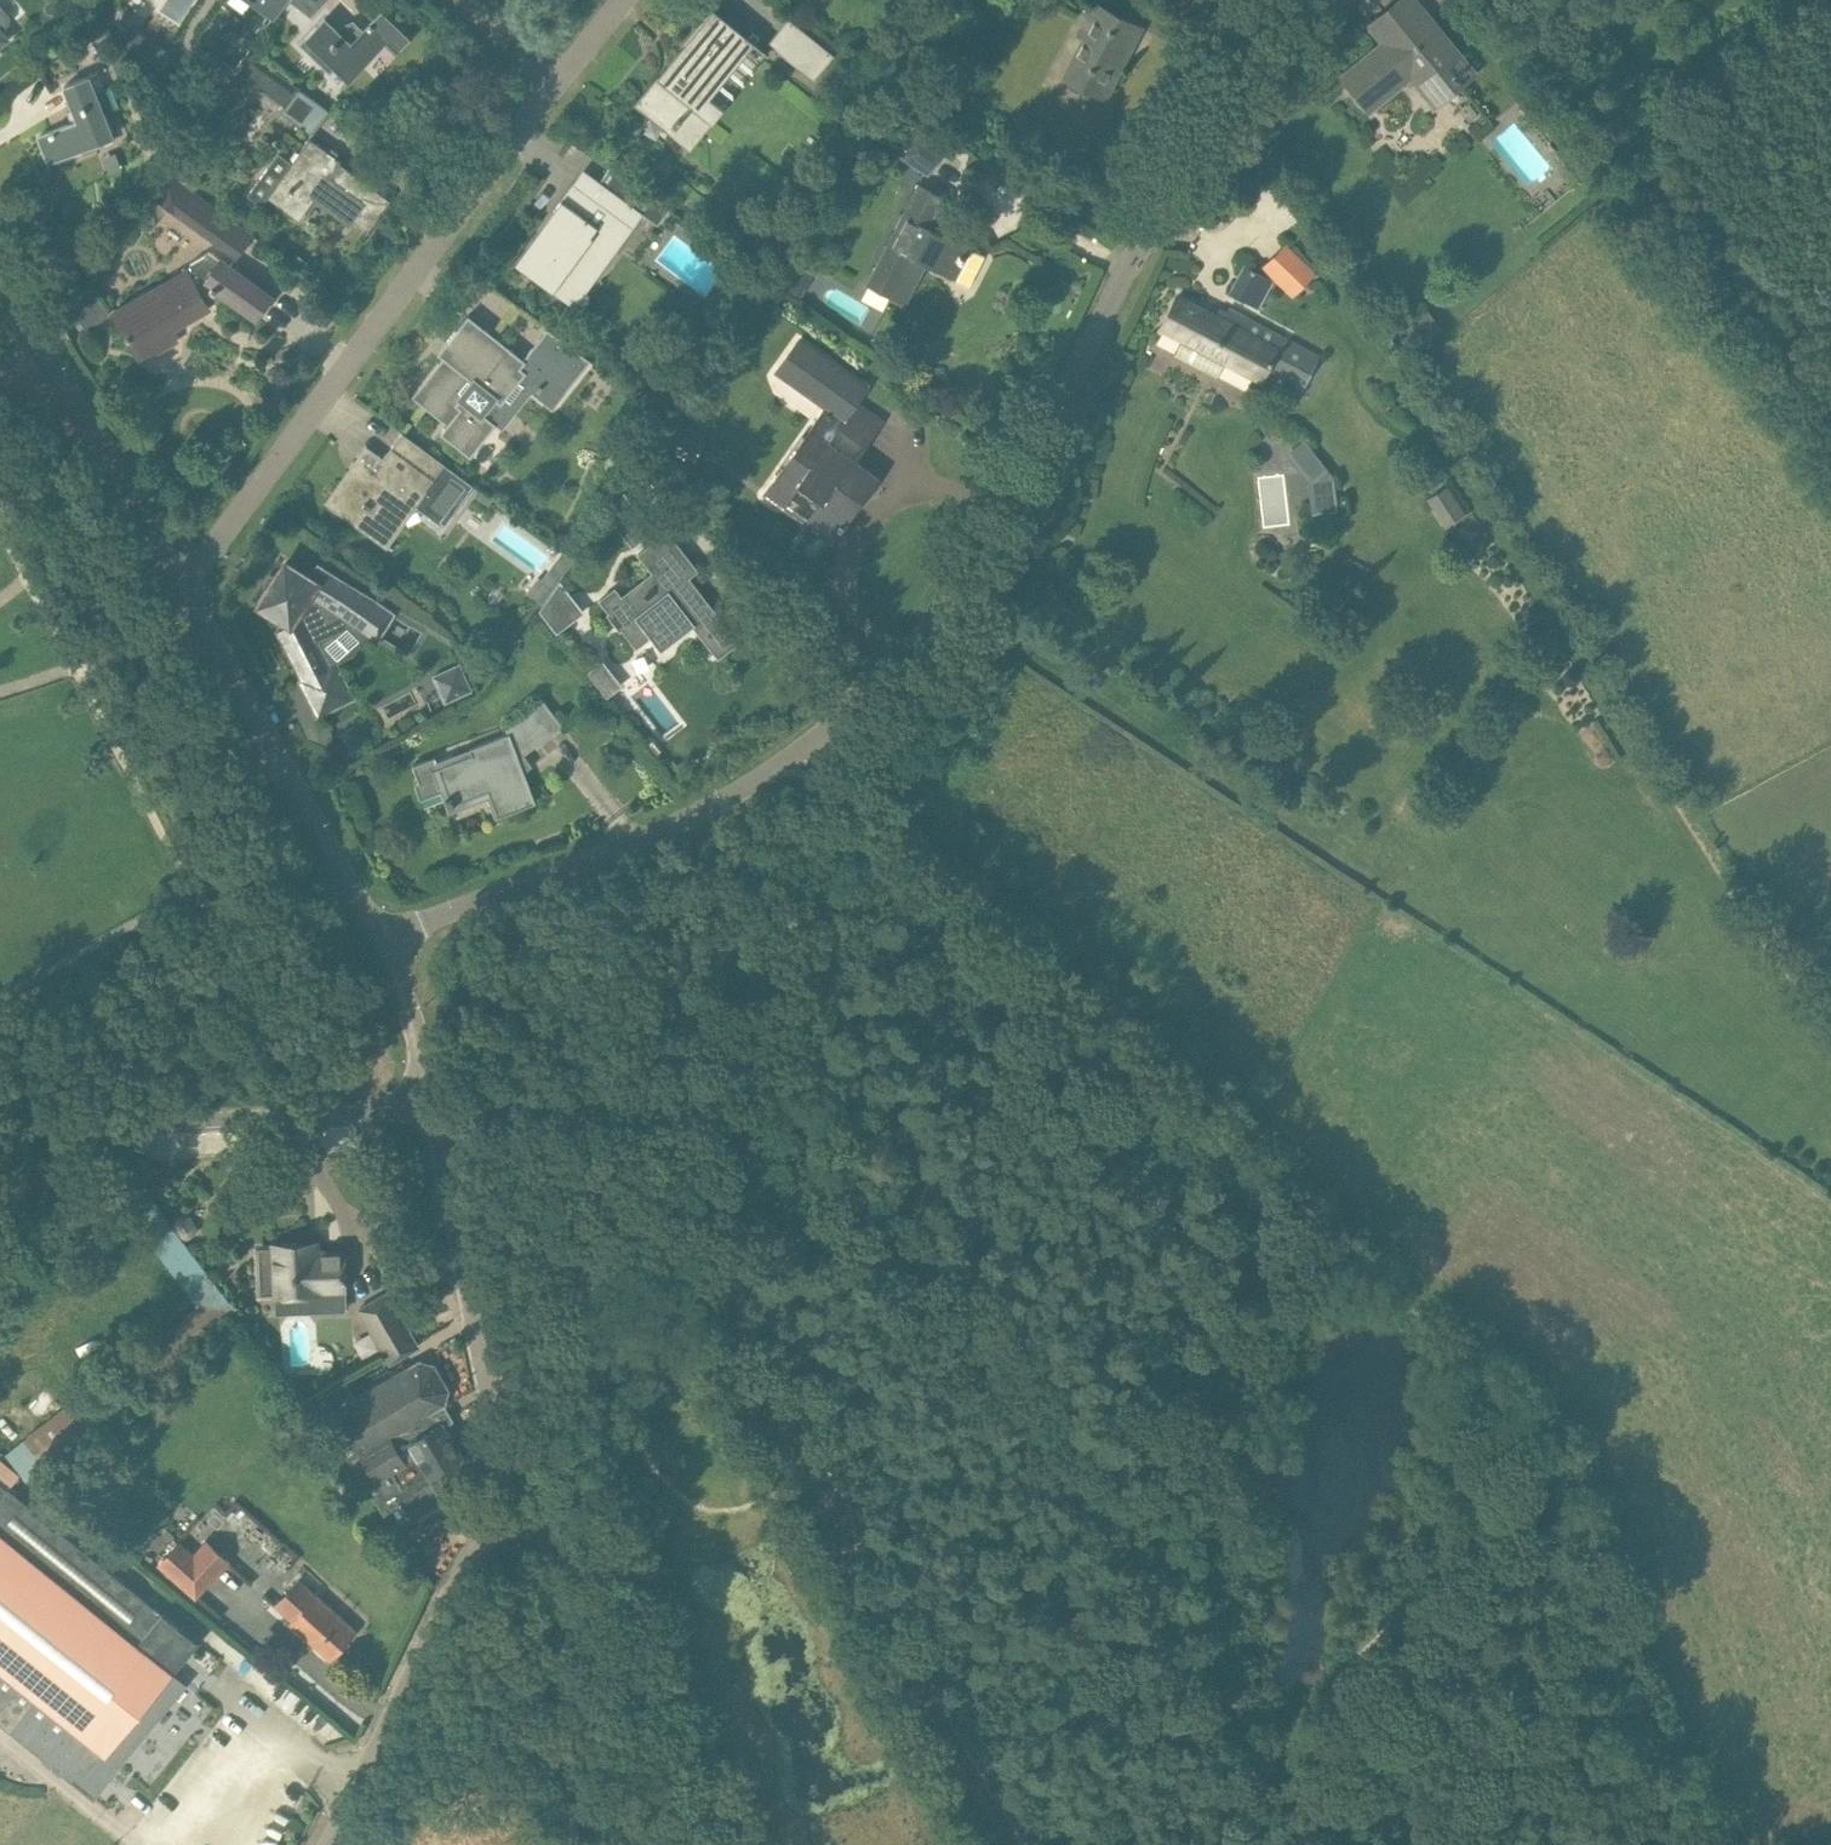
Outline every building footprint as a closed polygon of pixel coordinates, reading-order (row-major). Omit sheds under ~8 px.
[(273,17),(285,0),(249,0),(273,17)] [(311,15),(326,0),(291,0),(311,15)] [(1345,77),(1368,106),(1370,108),(1413,72),(1437,101),(1438,101),(1442,98),(1461,83),(1472,74),(1458,56),(1424,16),(1427,13),(1416,0),(1399,0),(1387,10),(1403,30),(1345,77)] [(1141,26),(1094,2),(1083,24),(1089,27),(1066,76),(1105,97),(1141,26)] [(718,12),(670,71),(664,66),(634,103),(636,104),(641,98),(674,124),(669,131),(690,148),(714,118),(694,102),(749,35),(736,24),(713,5),(712,7),(718,12)] [(7,38),(1,29),(8,23),(9,17),(0,6),(0,44),(7,38)] [(308,34),(300,43),(312,55),(329,71),(336,65),(350,78),(386,41),(399,28),(381,11),(366,28),(356,19),(342,33),(325,17),(308,34)] [(834,54),(788,17),(768,42),(814,79),(834,54)] [(136,29),(125,45),(163,69),(173,52),(136,29)] [(211,51),(207,56),(219,65),(215,72),(227,80),(235,68),(211,51)] [(253,52),(239,71),(284,105),(298,86),(253,52)] [(844,68),(833,81),(848,93),(859,79),(844,68)] [(105,89),(98,71),(64,85),(78,120),(39,135),(49,161),(113,136),(96,93),(105,89)] [(284,105),(281,109),(313,132),(330,109),(298,86),(284,105)] [(946,148),(914,127),(897,154),(928,174),(946,148)] [(291,162),(278,153),(248,193),(262,203),(267,195),(280,204),(299,218),(318,192),(369,229),(391,199),(340,162),(342,160),(322,146),(309,137),(291,162)] [(192,158),(185,152),(180,158),(179,157),(169,169),(183,180),(192,168),(187,164),(192,158)] [(671,209),(611,165),(599,180),(660,225),(671,209)] [(235,253),(251,231),(168,169),(151,191),(235,253)] [(634,226),(573,181),(554,207),(561,212),(521,266),(575,306),(576,305),(568,298),(606,246),(615,252),(634,226)] [(984,254),(929,226),(944,196),(917,182),(865,283),(891,297),(913,256),(968,285),(984,254)] [(119,205),(114,212),(114,219),(120,223),(128,222),(132,215),(131,207),(126,203),(119,205)] [(1319,268),(1286,239),(1261,267),(1294,296),(1319,268)] [(220,260),(209,252),(190,263),(192,267),(114,312),(141,359),(177,338),(171,327),(208,306),(207,303),(224,294),(255,317),(271,295),(221,259),(220,260)] [(1274,279),(1244,263),(1229,291),(1259,307),(1274,279)] [(1227,319),(1179,294),(1161,328),(1258,379),(1266,365),(1305,385),(1321,354),(1232,308),(1227,319)] [(448,350),(412,395),(439,416),(447,423),(441,431),(471,455),(496,423),(482,412),(494,397),(501,403),(522,377),(530,384),(539,373),(564,393),(590,360),(548,327),(524,358),(468,314),(446,342),(451,347),(448,350)] [(805,520),(812,525),(832,539),(849,516),(844,513),(851,502),(858,507),(876,481),(878,478),(828,441),(839,426),(867,445),(883,422),(864,408),(853,400),(866,382),(799,335),(776,368),(826,403),(764,491),(784,505),(799,484),(820,499),(805,520)] [(681,433),(668,428),(665,434),(679,439),(674,453),(697,463),(706,439),(683,430),(681,433)] [(444,463),(402,432),(392,447),(396,450),(379,473),(358,458),(327,501),(393,548),(393,547),(378,536),(406,497),(415,504),(432,516),(442,502),(453,510),(472,484),(444,463)] [(1466,513),(1448,485),(1426,499),(1444,527),(1466,513)] [(615,587),(600,598),(637,645),(651,635),(658,643),(690,619),(718,656),(739,640),(689,576),(698,569),(668,530),(643,549),(661,572),(626,600),(615,587)] [(314,574),(288,558),(260,603),(285,619),(279,629),(303,678),(302,679),(319,714),(354,697),(336,662),(330,665),(318,641),(336,632),(348,612),(379,631),(395,607),(321,561),(314,574)] [(542,578),(530,594),(542,603),(554,587),(542,578)] [(561,580),(540,610),(553,627),(581,605),(561,580)] [(469,688),(458,665),(435,676),(446,699),(469,688)] [(542,698),(517,716),(538,744),(564,725),(542,698)] [(435,755),(413,764),(419,780),(415,781),(421,797),(446,788),(449,795),(447,796),(450,806),(487,792),(496,816),(536,801),(527,779),(510,732),(509,733),(470,747),(436,760),(435,755)] [(174,1220),(174,1222),(175,1225),(182,1236),(183,1237),(185,1238),(187,1238),(189,1238),(190,1237),(196,1233),(197,1232),(198,1229),(198,1228),(198,1225),(190,1214),(188,1213),(186,1212),(183,1212),(181,1212),(179,1213),(176,1215),(175,1217),(174,1220)] [(303,1252),(303,1241),(274,1243),(276,1293),(300,1292),(300,1289),(345,1287),(343,1251),(303,1252)] [(375,1334),(402,1318),(387,1292),(360,1308),(375,1334)] [(23,1439),(5,1453),(26,1479),(237,1309),(196,1306),(144,1349),(140,1344),(137,1347),(23,1439)] [(418,1346),(402,1318),(375,1334),(390,1361),(418,1346)] [(387,1379),(338,1408),(362,1448),(352,1454),(363,1474),(386,1513),(396,1528),(397,1528),(410,1520),(414,1517),(414,1518),(475,1482),(470,1474),(470,1473),(442,1425),(454,1419),(444,1402),(448,1388),(434,1363),(431,1363),(420,1360),(408,1367),(387,1379)] [(112,1460),(102,1450),(92,1461),(103,1470),(112,1460)] [(186,1683),(172,1672),(198,1641),(8,1486),(0,1496),(0,1719),(64,1771),(76,1756),(106,1781),(186,1683)] [(250,1551),(267,1532),(237,1504),(220,1524),(250,1551)] [(231,1559),(206,1537),(194,1552),(179,1538),(157,1563),(196,1598),(231,1559)] [(357,1629),(300,1578),(276,1604),(292,1618),(288,1622),(330,1659),(357,1629)]
